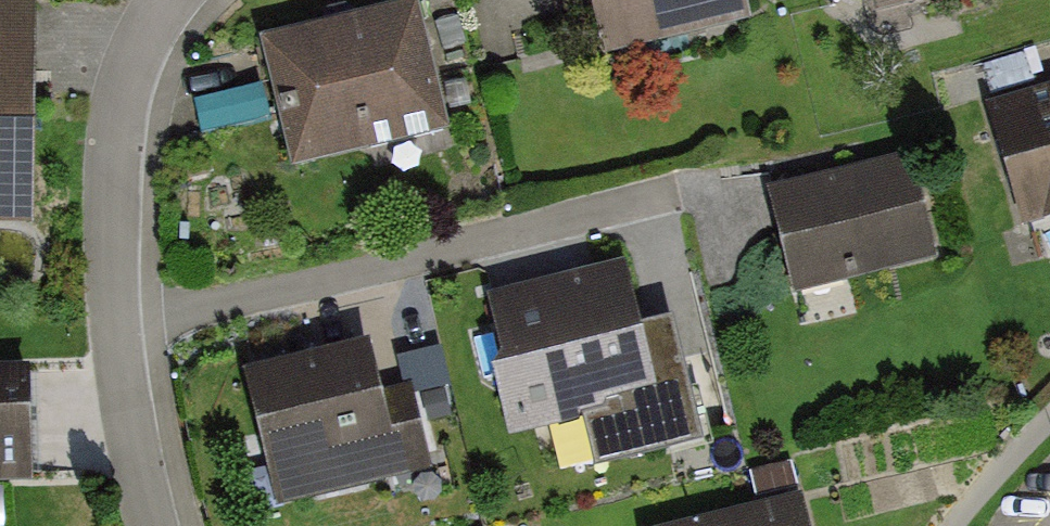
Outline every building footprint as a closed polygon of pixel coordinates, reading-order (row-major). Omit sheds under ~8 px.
[(283,35),(308,140),(459,104),(434,0),(430,0),(283,35)] [(618,38),(751,8),(750,0),(609,0),(618,38)] [(0,13),(0,211),(26,212),(29,14),(0,13)] [(1020,113),(1049,199),(1049,103),(1020,113)] [(917,157),(789,183),(808,275),(936,248),(917,157)] [(630,270),(516,292),(538,401),(651,379),(630,270)] [(392,346),(398,408),(448,404),(443,342),(392,346)] [(379,349),(262,375),(286,487),(404,462),(379,349)] [(0,368),(0,485),(21,485),(20,368),(0,368)] [(712,525),(808,525),(803,505),(712,525)]
